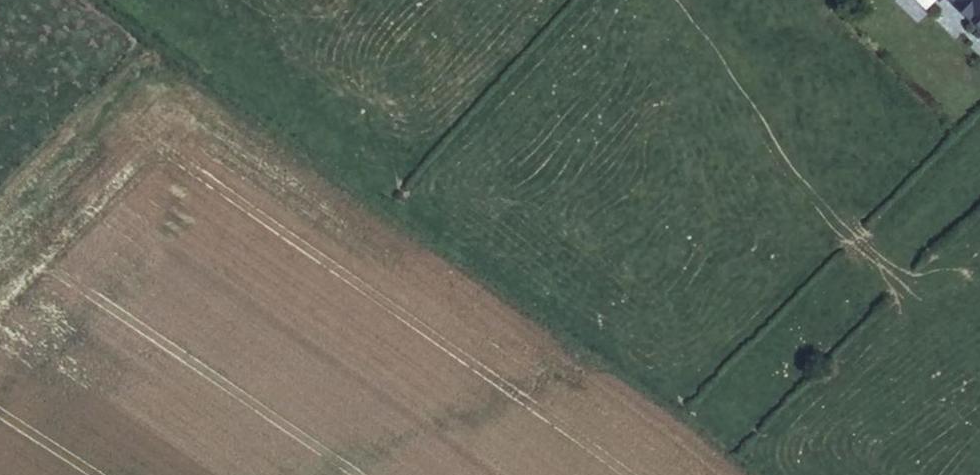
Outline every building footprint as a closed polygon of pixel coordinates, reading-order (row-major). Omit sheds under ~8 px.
[(979,29),(979,0),(950,0),(979,29)]
